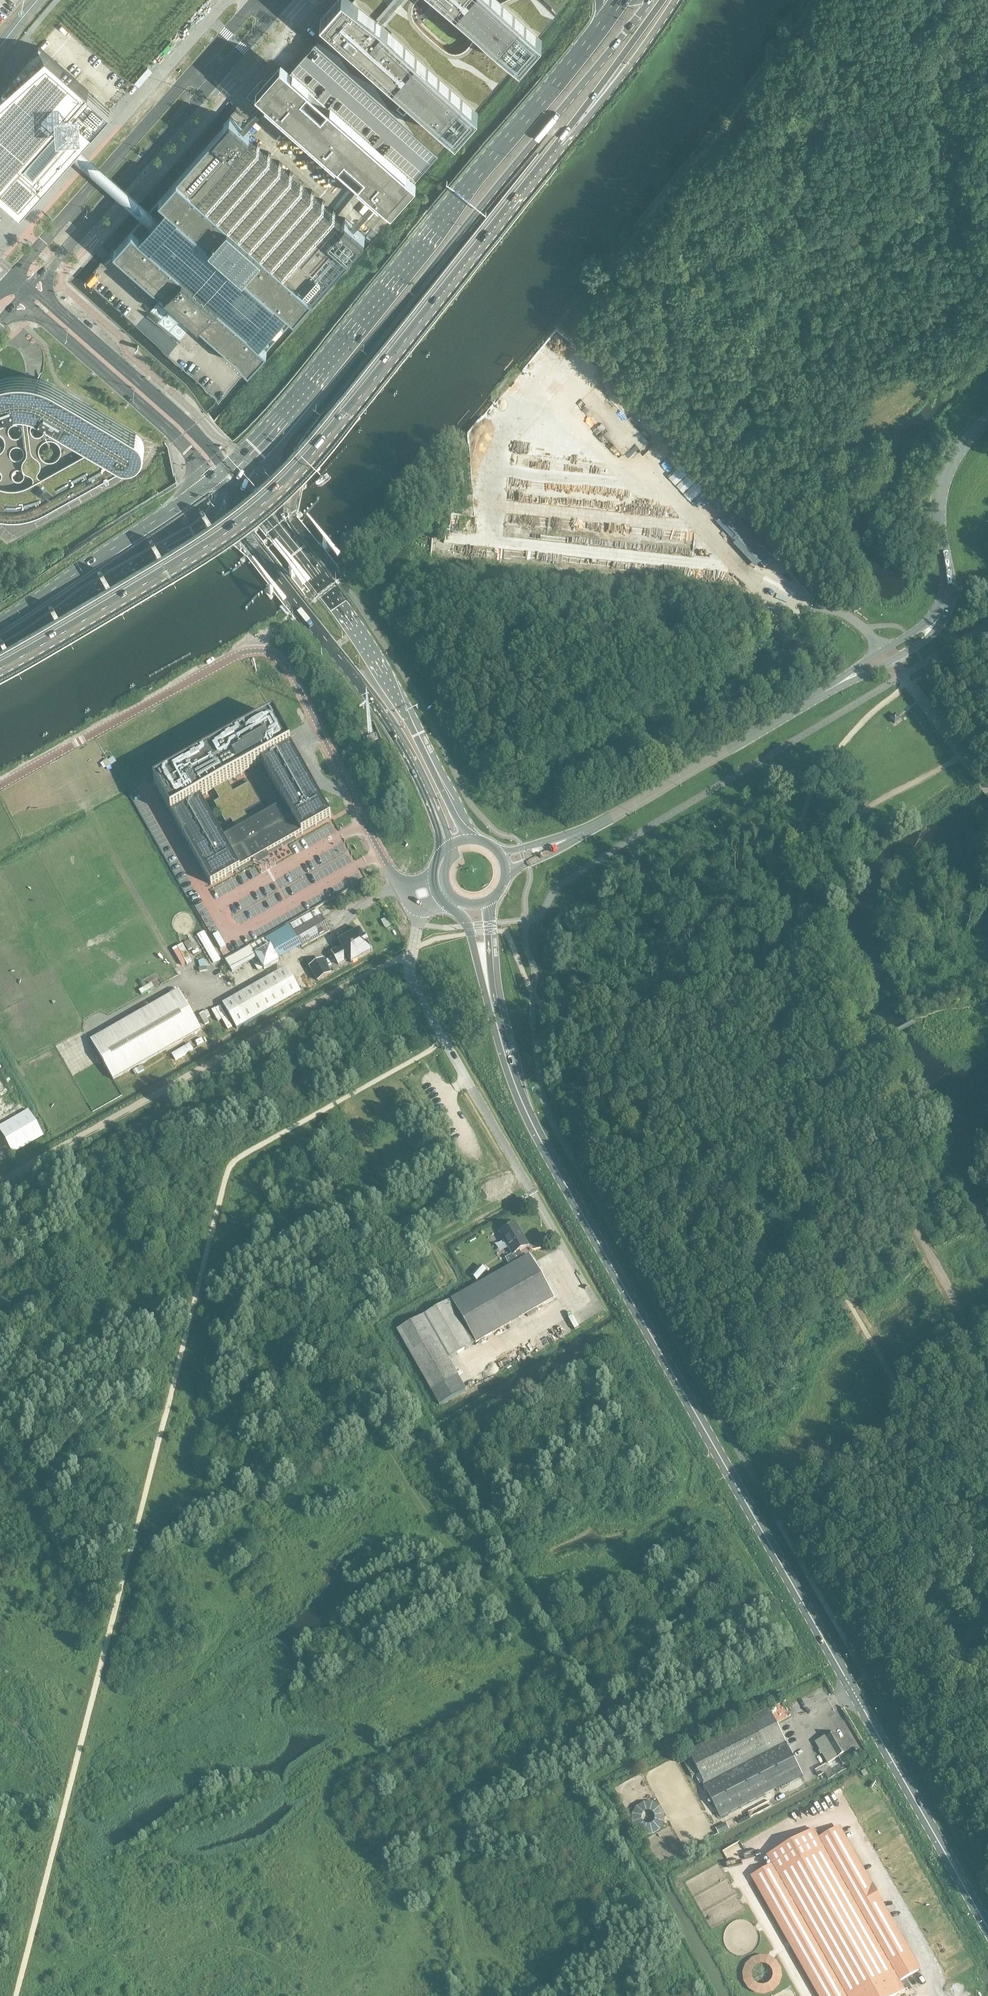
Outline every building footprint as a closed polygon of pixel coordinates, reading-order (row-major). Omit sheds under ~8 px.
[(321,13),(332,23),(316,43),(439,153),(559,10),(568,0),(333,0),(321,13)] [(88,91),(39,46),(4,86),(0,90),(0,194),(20,211),(71,154),(74,149),(79,144),(109,110),(88,91)] [(313,47),(291,72),(416,183),(437,155),(313,47)] [(144,214),(114,248),(182,308),(249,367),(363,238),(358,234),(383,206),(390,211),(416,183),(291,72),(283,65),(258,94),(370,194),(345,222),(247,137),(250,133),(230,116),(144,214)] [(136,432),(54,384),(49,382),(45,380),(40,378),(35,377),(29,376),(24,376),(19,376),(13,376),(8,377),(2,378),(0,379),(0,518),(1,518),(6,519),(11,519),(17,519),(22,518),(27,517),(33,516),(37,514),(42,512),(46,510),(136,460),(138,459),(140,457),(142,454),(143,452),(144,449),(144,446),(144,443),(143,441),(142,438),(140,436),(138,434),(136,432)] [(746,531),(740,538),(761,559),(768,552),(746,531)] [(896,714),(890,719),(895,724),(900,720),(896,714)] [(251,861),(249,857),(262,850),(264,853),(271,849),(327,817),(279,733),(269,717),(206,754),(208,757),(195,764),(193,761),(150,786),(208,886),(251,861)] [(369,744),(378,740),(376,734),(367,738),(369,744)] [(291,924),(295,932),(322,917),(317,909),(291,924)] [(301,947),(330,931),(322,917),(295,932),(293,933),(301,946),(301,947)] [(270,945),(279,959),(301,946),(293,933),(288,924),(266,937),(270,945)] [(344,957),(347,961),(368,949),(355,928),(335,940),(337,944),(327,950),(334,962),(344,957)] [(215,963),(220,960),(204,931),(198,935),(215,963)] [(255,954),(270,945),(266,937),(249,946),(225,960),(232,972),(238,968),(237,966),(256,955),(255,954)] [(174,948),(182,964),(192,959),(184,943),(174,948)] [(263,969),(280,960),(279,959),(270,945),(255,954),(256,955),(263,969)] [(310,967),(318,981),(330,974),(322,960),(310,967)] [(286,968),(223,1004),(237,1029),(300,993),(286,968)] [(179,991),(91,1041),(113,1080),(201,1030),(179,991)] [(176,1058),(194,1049),(192,1044),(173,1052),(176,1058)] [(3,1138),(12,1154),(43,1136),(0,1060),(0,1140),(3,1138)] [(0,1152),(0,1161),(10,1155),(6,1148),(0,1152)] [(516,1223),(499,1232),(512,1254),(505,1258),(510,1266),(524,1258),(520,1250),(526,1246),(519,1233),(521,1232),(516,1223)] [(451,1299),(476,1343),(554,1298),(529,1255),(524,1258),(510,1266),(451,1299)] [(478,1268),(471,1275),(477,1280),(483,1272),(478,1268)] [(447,1301),(397,1330),(439,1405),(466,1390),(447,1359),(470,1346),(471,1345),(447,1301)] [(770,1711),(769,1710),(686,1752),(720,1818),(803,1775),(785,1741),(784,1741),(769,1712),(770,1711)] [(835,1733),(826,1738),(825,1736),(815,1742),(820,1750),(819,1751),(821,1754),(822,1753),(828,1763),(838,1757),(843,1765),(851,1760),(835,1733)] [(629,1810),(643,1837),(669,1824),(655,1797),(629,1810)] [(870,1885),(838,1828),(819,1838),(814,1829),(766,1856),(771,1865),(752,1875),(820,1995),(894,1995),(904,1990),(900,1981),(919,1971),(881,1904),(883,1903),(872,1884),(870,1885)] [(782,1956),(747,1954),(745,1990),(780,1993),(782,1956)]
